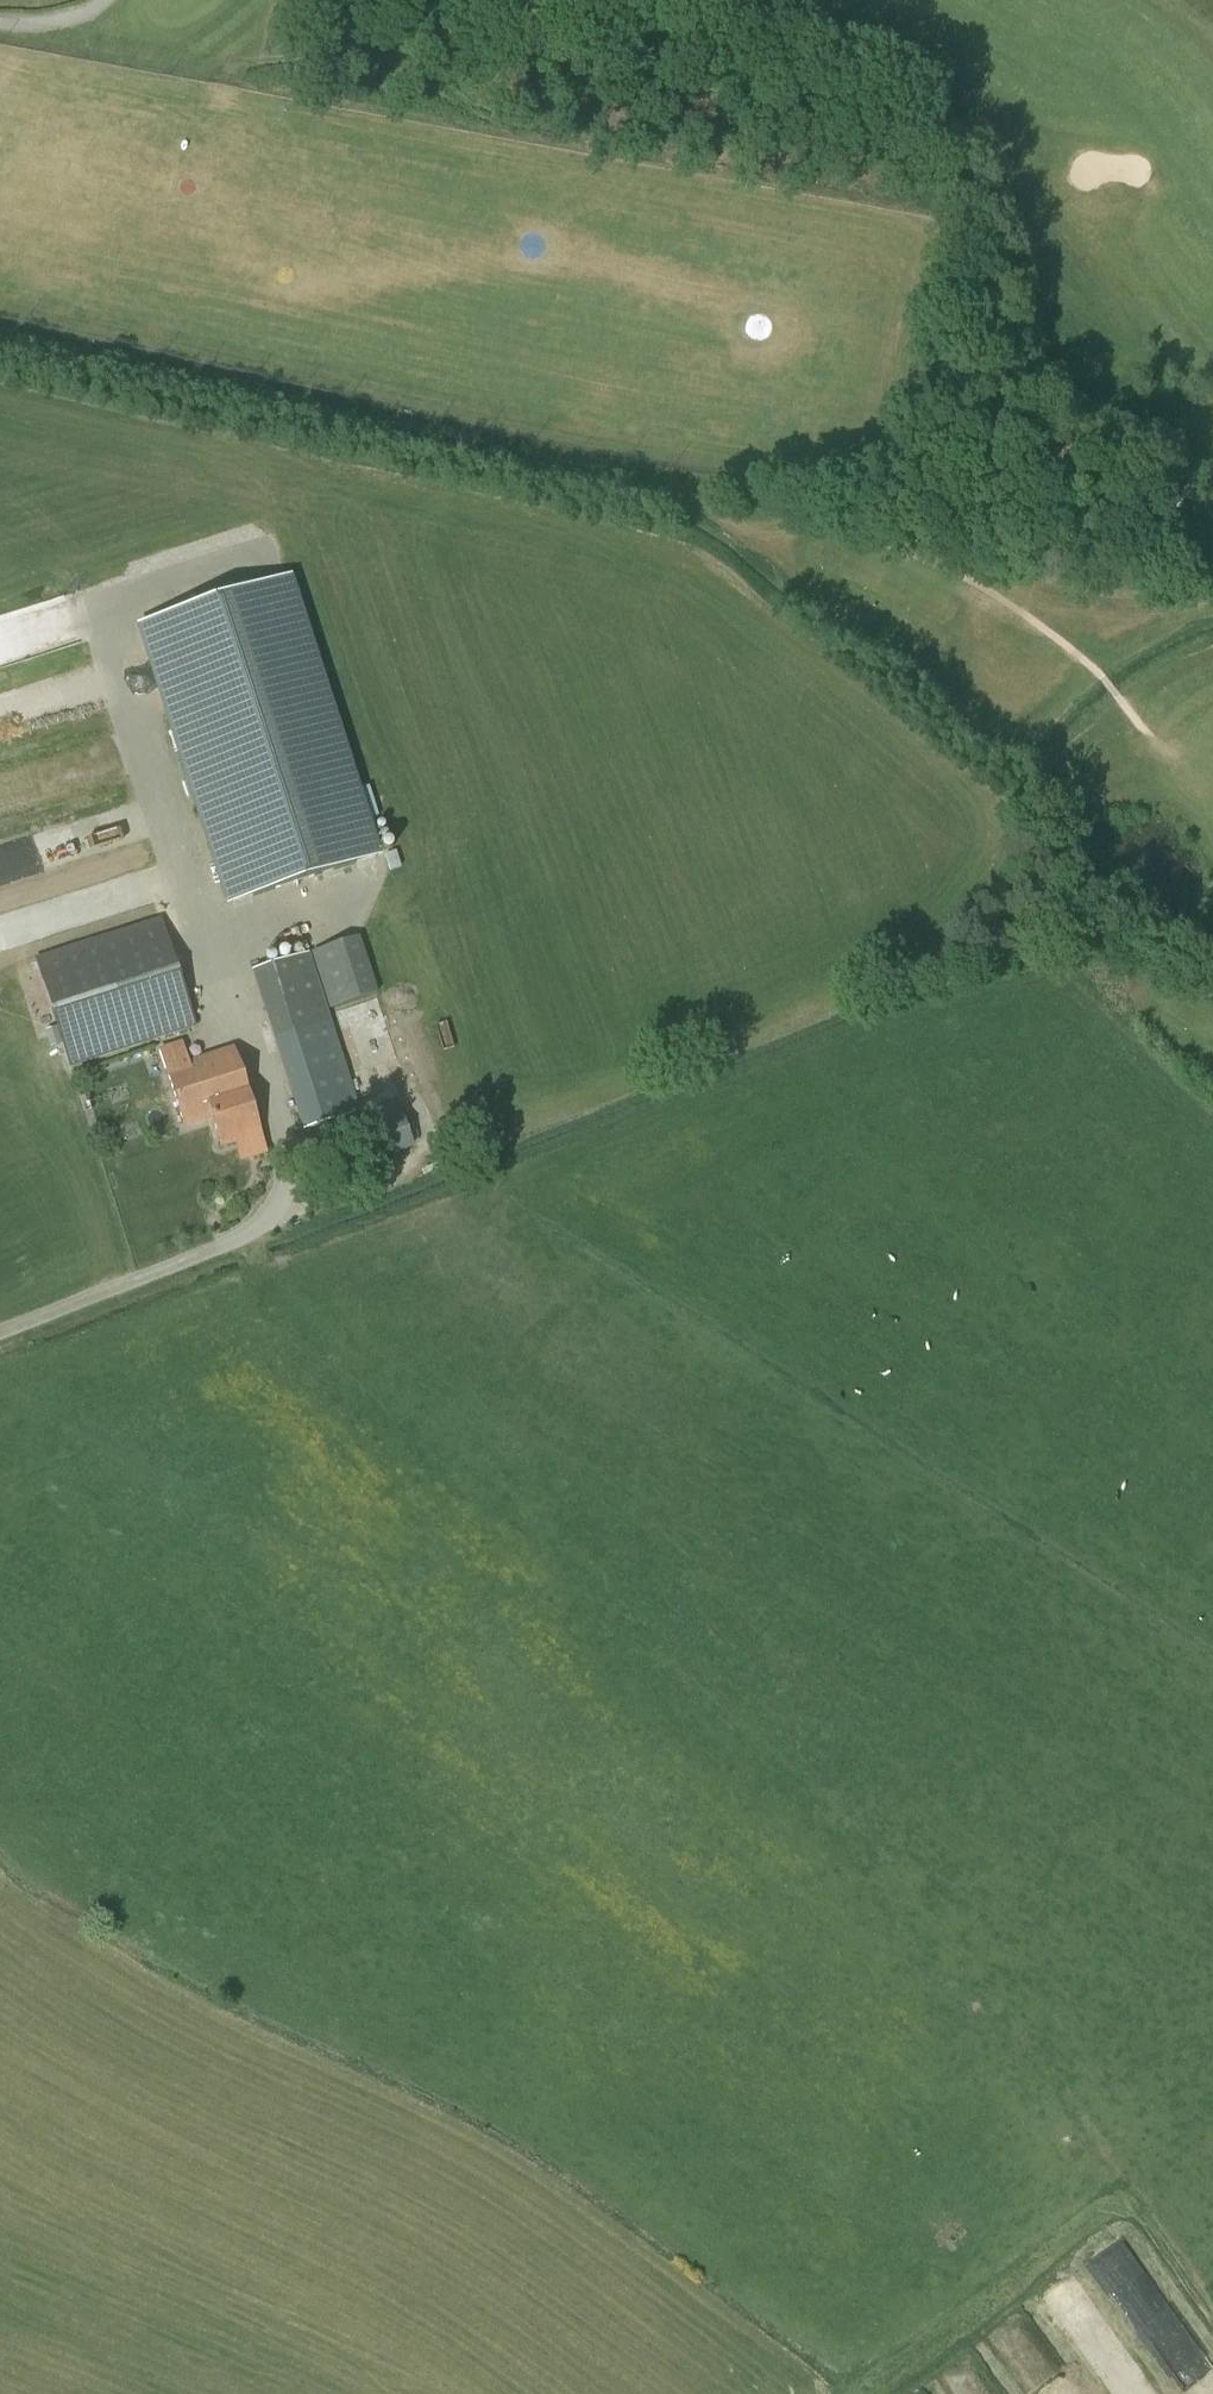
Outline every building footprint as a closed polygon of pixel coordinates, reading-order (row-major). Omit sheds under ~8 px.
[(287,581),(141,627),(229,905),(374,860),(287,581)] [(195,1027),(160,918),(34,958),(69,1068),(195,1027)] [(378,994),(359,937),(309,953),(328,1010),(378,994)] [(252,973),(274,1040),(330,1021),(308,954),(252,973)] [(367,1035),(342,1043),(353,1074),(378,1066),(367,1035)] [(184,1126),(211,1117),(218,1114),(213,1098),(244,1087),(233,1051),(167,1073),(184,1126)] [(218,1114),(211,1117),(221,1146),(260,1134),(244,1087),(213,1098),(218,1114)] [(395,1100),(342,1119),(359,1166),(413,1147),(395,1100)]
